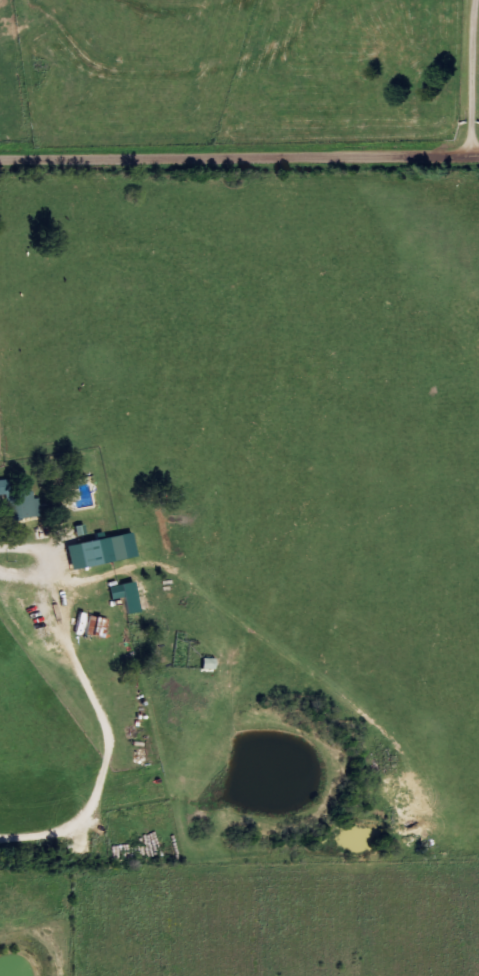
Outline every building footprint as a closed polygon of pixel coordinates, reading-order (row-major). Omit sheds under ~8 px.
[(38,492),(12,494),(11,480),(0,481),(0,496),(7,496),(9,520),(41,518),(38,492)] [(70,546),(74,570),(129,560),(124,536),(70,546)] [(141,613),(138,583),(112,586),(113,600),(127,598),(129,614),(141,613)]
